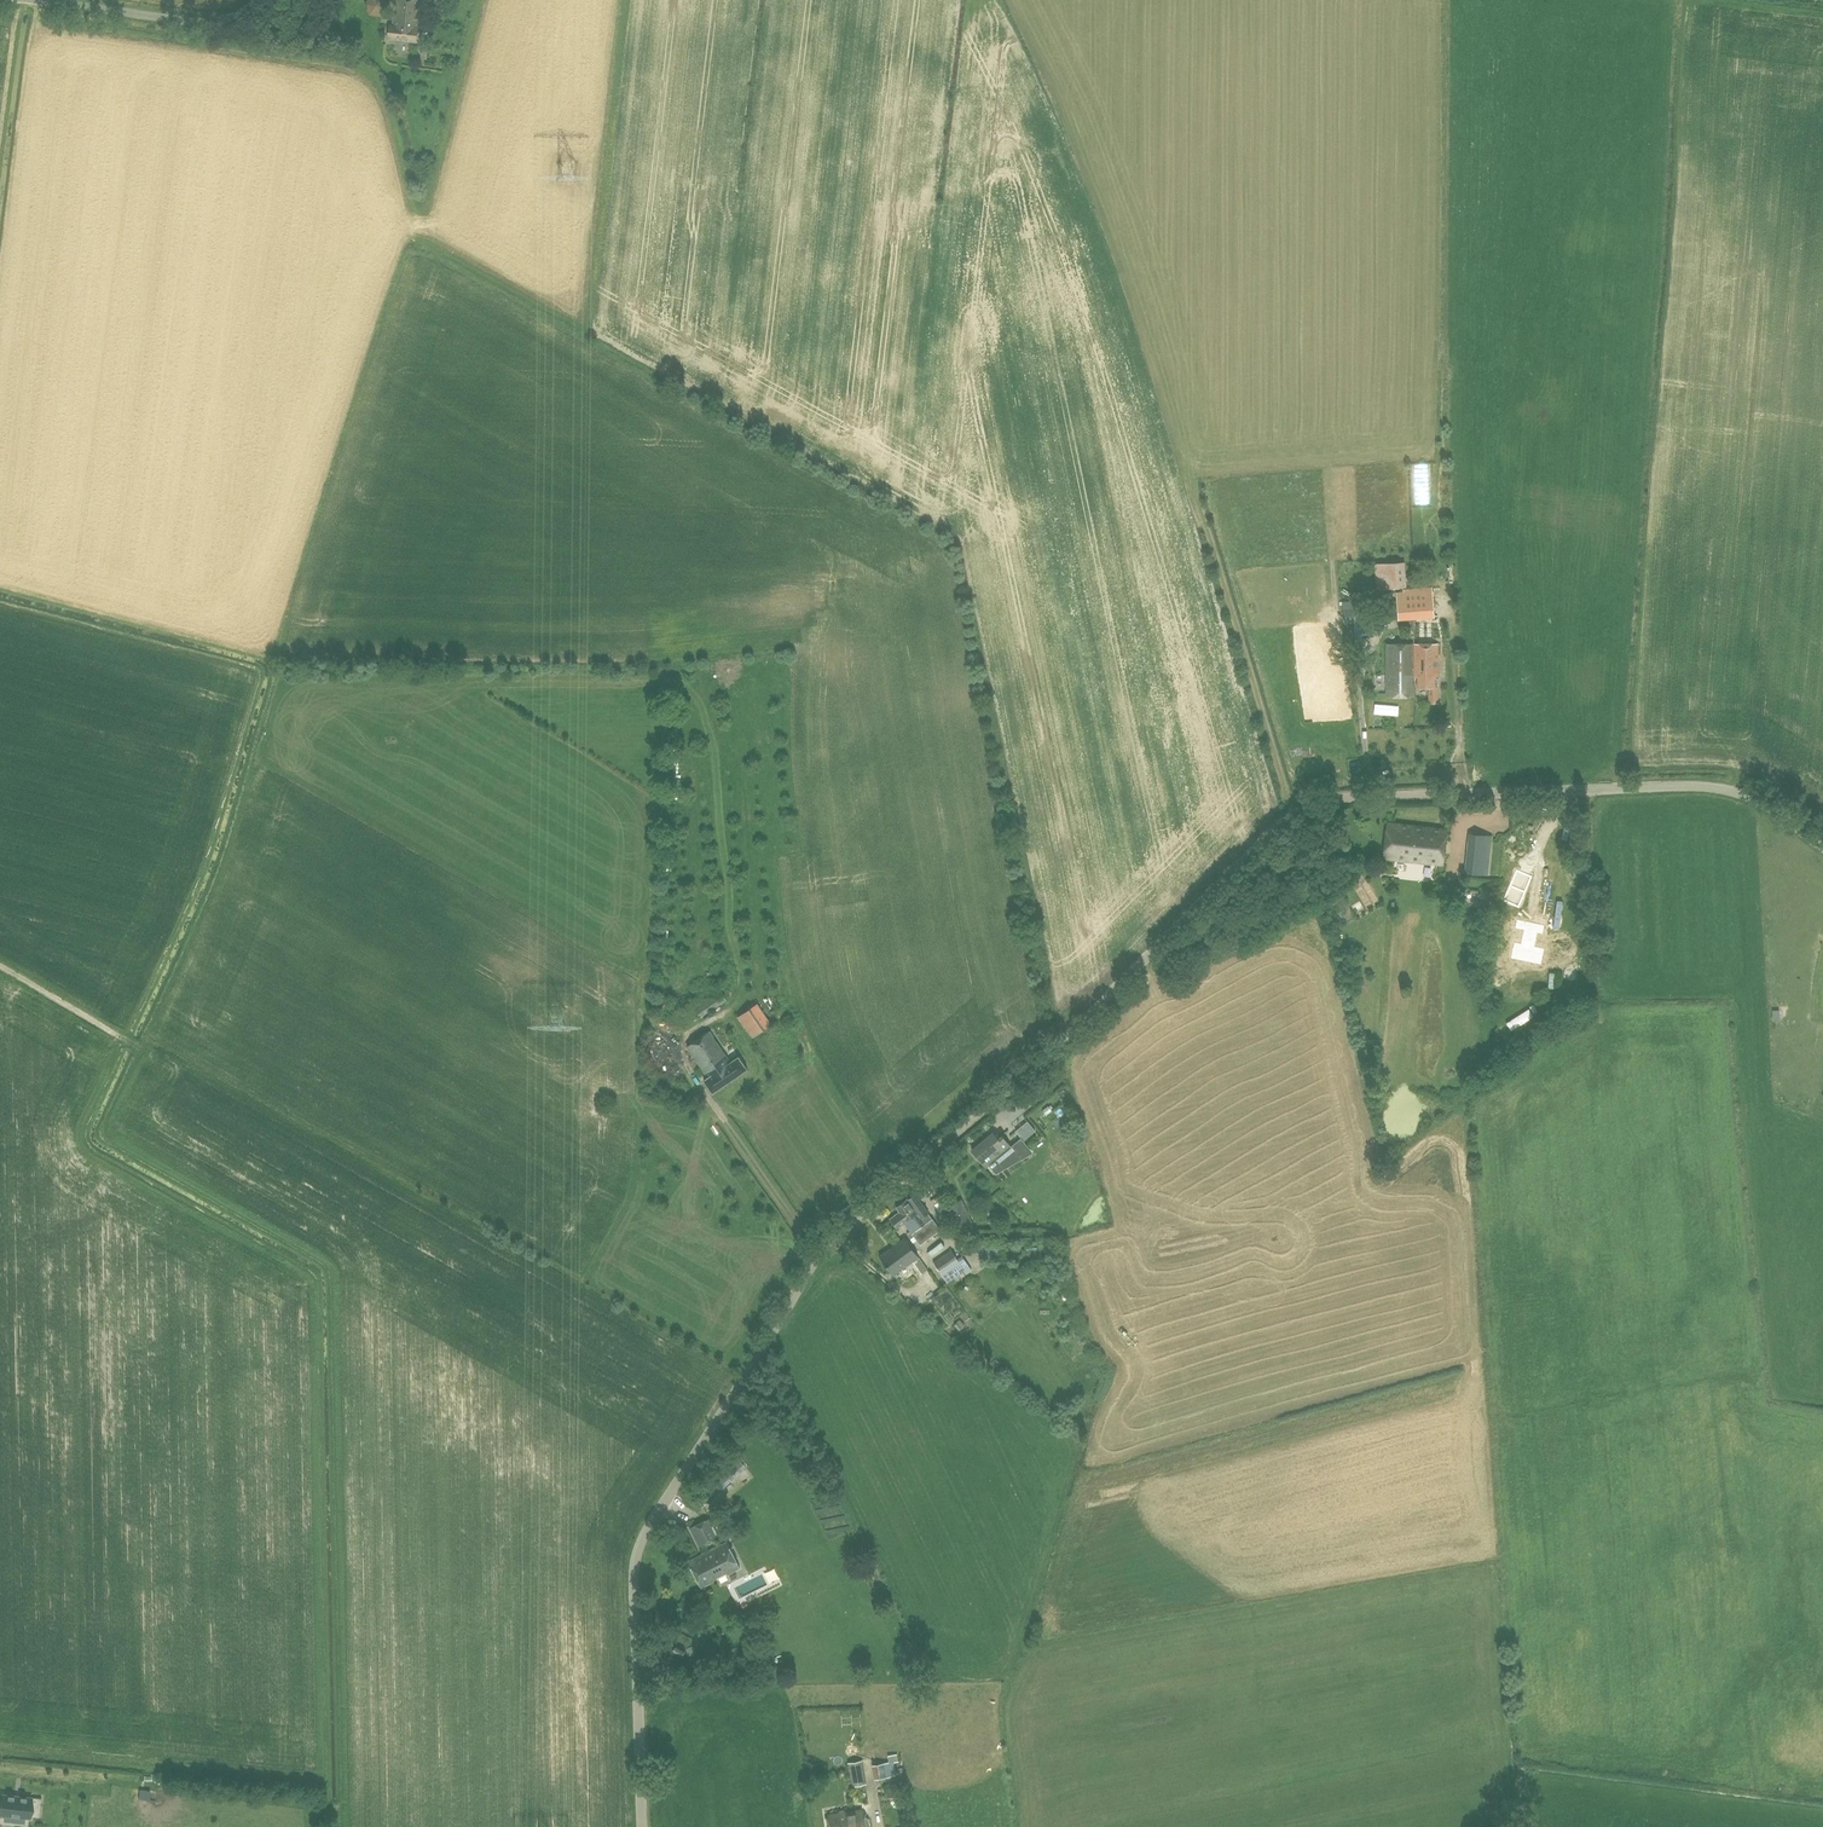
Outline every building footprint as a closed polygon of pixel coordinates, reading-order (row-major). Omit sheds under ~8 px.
[(392,25),(389,25),(387,38),(416,41),(418,28),(421,0),(395,0),(392,25)] [(1376,564),(1376,576),(1382,575),(1383,587),(1404,585),(1403,563),(1376,564)] [(1434,616),(1431,587),(1403,590),(1403,592),(1396,593),(1396,601),(1403,600),(1405,619),(1434,616)] [(1362,635),(1365,635),(1365,627),(1361,628),(1361,622),(1353,622),(1354,642),(1362,641),(1362,635)] [(1386,696),(1414,696),(1414,677),(1414,676),(1417,676),(1417,687),(1429,687),(1429,703),(1437,703),(1437,643),(1386,643),(1386,696)] [(1437,865),(1443,866),(1447,828),(1386,821),(1382,859),(1395,861),(1437,865)] [(1468,833),(1464,873),(1489,876),(1493,836),(1468,833)] [(1364,868),(1356,872),(1367,891),(1374,887),(1364,868)] [(1533,876),(1517,869),(1503,900),(1519,907),(1533,876)] [(1544,925),(1517,919),(1515,928),(1524,929),(1521,943),(1514,942),(1511,958),(1541,964),(1544,948),(1534,946),(1537,932),(1542,933),(1544,925)] [(700,1017),(711,1010),(703,998),(693,1006),(700,1017)] [(737,1003),(730,1007),(734,1015),(741,1011),(737,1003)] [(738,1016),(752,1036),(771,1023),(757,1003),(738,1016)] [(730,1062),(709,1030),(687,1045),(708,1076),(702,1080),(711,1093),(747,1069),(738,1056),(730,1062)] [(1013,1149),(1005,1139),(1001,1134),(998,1137),(992,1131),(970,1149),(988,1170),(1013,1149)] [(1029,1169),(1039,1165),(1037,1159),(1027,1163),(1029,1169)] [(907,1199),(907,1198),(896,1206),(900,1211),(891,1218),(897,1227),(904,1222),(912,1233),(925,1223),(921,1217),(928,1211),(915,1193),(907,1199)] [(961,1200),(947,1205),(957,1227),(971,1222),(961,1200)] [(893,1273),(918,1256),(905,1238),(880,1256),(893,1273)] [(932,1257),(950,1248),(946,1241),(929,1250),(932,1257)] [(1002,1247),(968,1246),(968,1251),(971,1251),(971,1254),(981,1254),(981,1259),(1001,1260),(1002,1247)] [(941,1273),(959,1261),(951,1249),(933,1262),(941,1273)] [(917,1314),(923,1319),(926,1314),(921,1310),(917,1314)] [(957,1321),(954,1323),(959,1330),(962,1327),(957,1321)] [(720,1536),(710,1517),(690,1527),(700,1546),(720,1536)] [(727,1541),(688,1560),(701,1586),(718,1578),(717,1576),(724,1573),(725,1574),(740,1567),(727,1541)] [(897,1753),(888,1754),(889,1761),(890,1761),(893,1760),(898,1760),(897,1753)] [(852,1785),(865,1783),(861,1758),(848,1760),(852,1785)] [(889,1761),(872,1764),(874,1778),(892,1775),(896,1775),(893,1760),(890,1761),(889,1761)] [(2,1795),(0,1814),(29,1817),(31,1798),(2,1795)] [(904,1800),(900,1795),(898,1795),(895,1798),(895,1800),(899,1804),(901,1804),(904,1802),(904,1800)] [(116,1799),(116,1812),(124,1812),(124,1799),(116,1799)] [(872,1826),(870,1819),(867,1817),(863,1817),(862,1809),(849,1811),(851,1824),(845,1825),(845,1826),(871,1826),(872,1826)] [(828,1814),(830,1826),(845,1826),(845,1825),(851,1824),(849,1811),(840,1812),(828,1814)]
